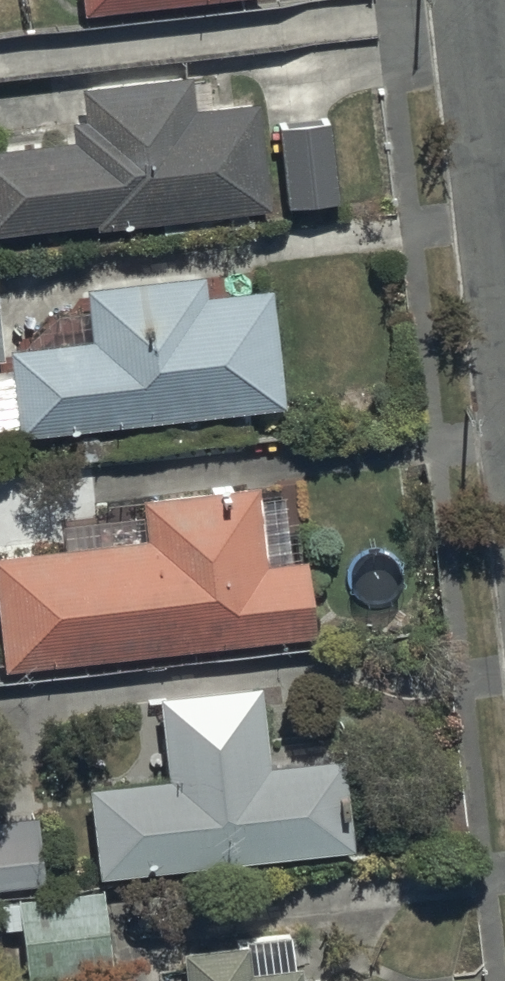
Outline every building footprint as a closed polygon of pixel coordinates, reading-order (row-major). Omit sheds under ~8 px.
[(0,136),(0,222),(265,192),(254,93),(205,98),(201,63),(78,77),(81,107),(69,108),(71,128),(0,136)] [(324,106),(275,112),(285,200),(334,195),(324,106)] [(88,330),(5,336),(10,424),(197,406),(200,440),(250,436),(247,401),(275,399),(267,277),(199,282),(198,265),(85,272),(88,330)] [(0,545),(0,659),(304,630),(296,550),(266,552),(259,477),(137,489),(141,531),(109,534),(107,506),(56,511),(58,527),(30,530),(31,542),(0,545)] [(257,673),(154,684),(163,768),(84,777),(93,863),(350,835),(340,747),(265,755),(257,673)] [(0,810),(0,880),(43,878),(40,809),(0,810)] [(0,897),(0,917),(0,923),(18,922),(22,978),(120,973),(114,879),(16,884),(16,896),(0,897)] [(243,932),(177,939),(182,980),(367,980),(365,964),(299,971),(297,954),(291,955),(288,927),(243,932)]
